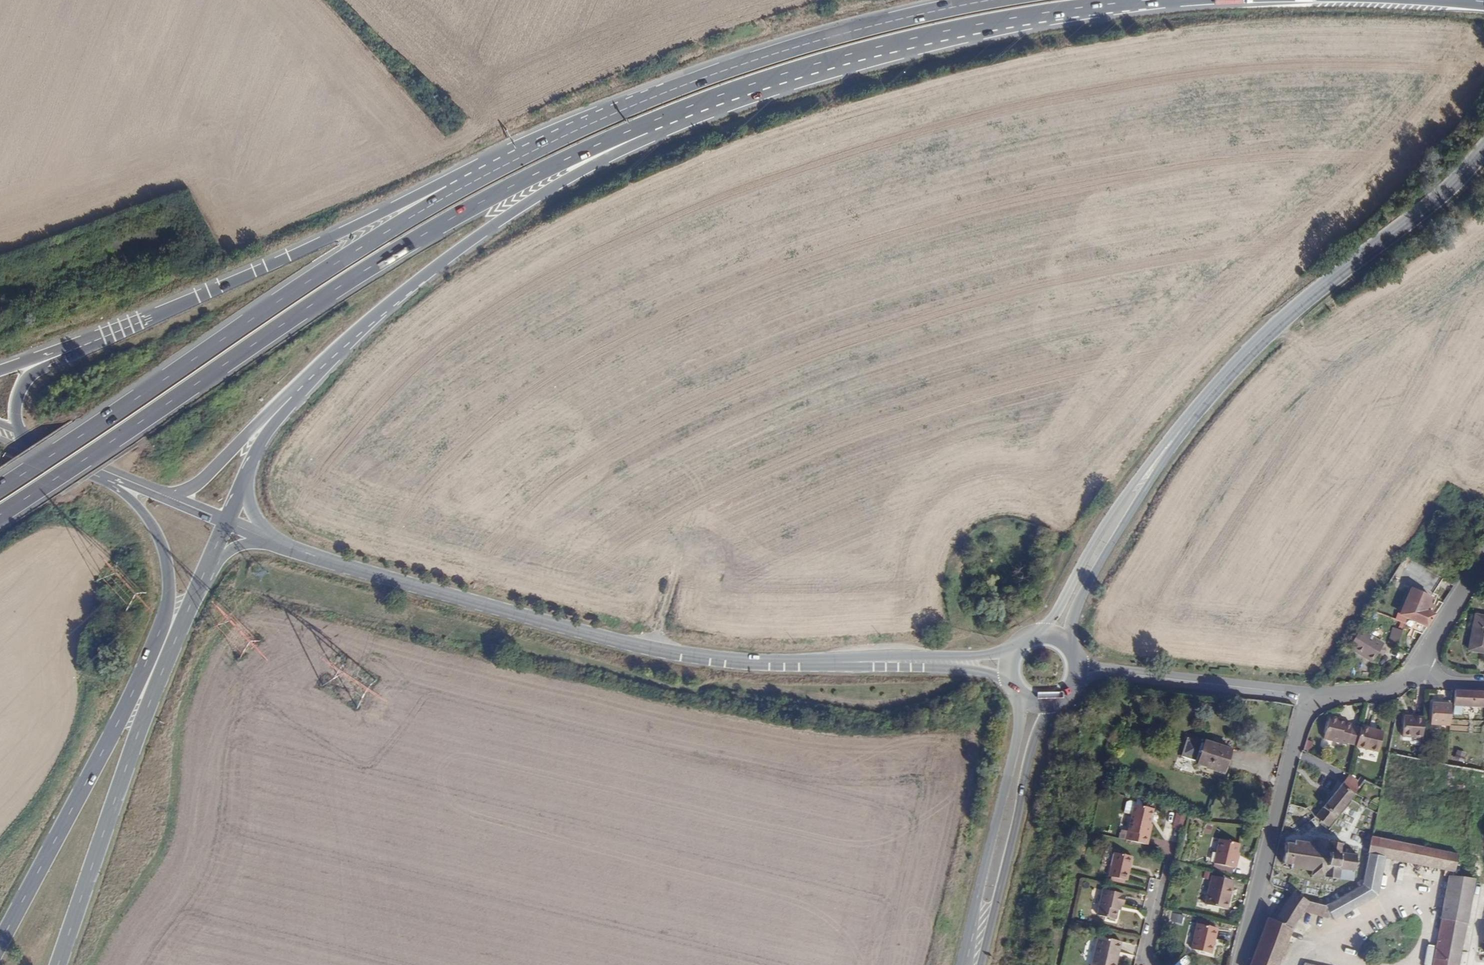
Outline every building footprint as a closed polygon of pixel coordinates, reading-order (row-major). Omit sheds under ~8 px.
[(1443,576),(1411,558),(1400,586),(1414,591),(1405,618),(1412,620),(1411,622),(1431,629),(1434,624),(1439,616),(1430,611),(1435,597),(1443,576)] [(1478,618),(1469,654),(1483,658),(1483,619),(1478,618)] [(1387,643),(1396,647),(1402,631),(1393,628),(1387,643)] [(1384,644),(1359,631),(1358,633),(1349,646),(1347,649),(1373,663),(1379,653),(1383,656),(1385,651),(1381,649),(1384,644)] [(1472,692),(1455,691),(1454,706),(1483,708),(1483,693),(1472,692)] [(1431,726),(1451,728),(1452,716),(1452,706),(1432,704),(1431,726)] [(1358,744),(1362,728),(1352,725),(1352,723),(1339,720),(1339,717),(1329,715),(1324,738),(1347,743),(1348,742),(1358,744)] [(1402,738),(1423,740),(1424,719),(1403,718),(1402,738)] [(1384,730),(1362,725),(1362,728),(1358,744),(1357,746),(1379,751),(1384,730)] [(1204,743),(1186,737),(1180,756),(1197,762),(1204,743)] [(1230,749),(1205,740),(1204,743),(1197,762),(1197,763),(1223,771),(1230,749)] [(1350,777),(1318,816),(1330,825),(1362,786),(1358,783),(1350,777)] [(1133,802),(1126,837),(1147,842),(1152,822),(1150,821),(1153,806),(1133,802)] [(1451,872),(1455,873),(1459,855),(1379,839),(1381,828),(1376,827),(1364,884),(1328,909),(1311,902),(1294,892),(1278,923),(1269,919),(1253,964),(1282,964),(1305,913),(1335,924),(1378,896),(1386,859),(1451,872)] [(1240,844),(1221,839),(1215,863),(1234,868),(1235,866),(1237,867),(1238,860),(1237,859),(1240,844)] [(1291,867),(1308,870),(1313,871),(1312,875),(1312,876),(1353,883),(1358,857),(1341,855),(1343,845),(1318,841),(1317,846),(1295,842),(1295,845),(1287,844),(1284,863),(1292,865),(1291,867)] [(1132,854),(1114,850),(1109,874),(1127,878),(1132,854)] [(1235,881),(1214,875),(1206,904),(1227,910),(1235,881)] [(1475,882),(1451,877),(1433,964),(1460,964),(1475,882)] [(1115,917),(1117,907),(1118,902),(1121,902),(1124,903),(1126,895),(1123,894),(1124,891),(1102,887),(1097,914),(1115,917)] [(1406,921),(1411,898),(1396,895),(1391,918),(1406,921)] [(1218,930),(1198,925),(1191,951),(1211,956),(1218,930)] [(1097,934),(1091,964),(1114,964),(1120,939),(1097,934)]
